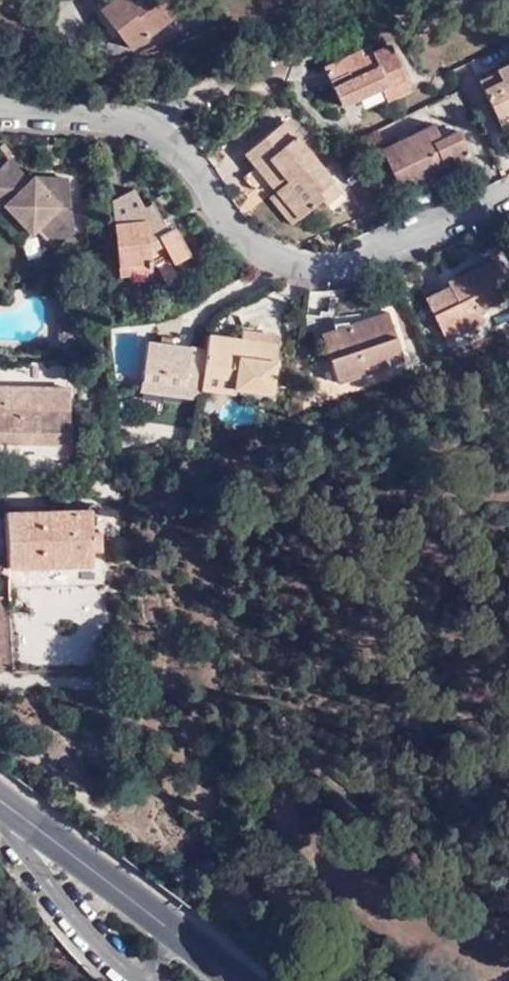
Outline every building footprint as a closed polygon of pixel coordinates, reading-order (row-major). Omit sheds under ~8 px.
[(121,0),(113,0),(97,13),(129,52),(178,12),(169,0),(122,0),(121,0)] [(384,91),(390,103),(414,92),(393,48),(367,60),(363,54),(327,71),(344,108),(384,91)] [(482,81),(502,122),(508,119),(508,68),(482,81)] [(350,122),(390,103),(384,91),(344,108),(350,122)] [(323,195),(337,183),(286,122),(246,155),(278,194),(301,221),(325,201),(327,199),(323,195)] [(437,126),(384,151),(403,190),(448,169),(450,172),(475,161),(461,132),(443,139),(437,126)] [(2,211),(30,241),(41,232),(60,253),(75,239),(69,184),(54,184),(45,195),(34,183),(30,189),(10,167),(0,176),(0,211),(2,211)] [(54,184),(34,183),(45,195),(54,184)] [(346,193),(337,183),(323,195),(327,199),(325,201),(330,206),(346,193)] [(301,221),(278,194),(272,198),(296,226),(301,221)] [(133,278),(133,287),(152,286),(152,276),(167,266),(174,275),(191,266),(175,240),(169,243),(155,216),(145,221),(134,201),(111,214),(118,279),(133,278)] [(452,288),(427,299),(443,330),(458,323),(463,332),(488,320),(483,311),(508,298),(508,281),(499,260),(468,274),(470,279),(452,288)] [(449,283),(452,288),(470,279),(468,274),(449,283)] [(133,289),(133,287),(133,278),(118,279),(119,289),(133,289)] [(325,337),(342,385),(409,362),(391,314),(354,327),(352,323),(338,327),(341,331),(325,337)] [(458,323),(443,330),(448,339),(463,332),(458,323)] [(63,336),(84,337),(84,328),(63,328),(63,336)] [(248,334),(247,341),(282,346),(283,338),(248,334)] [(247,341),(213,337),(213,340),(211,352),(208,375),(241,378),(239,391),(276,395),(282,346),(247,341)] [(164,346),(175,347),(176,340),(165,339),(164,346)] [(208,375),(211,352),(175,347),(164,346),(150,344),(145,393),(205,401),(206,391),(208,375)] [(241,378),(208,375),(206,391),(239,394),(239,391),(241,378)] [(66,418),(66,392),(0,390),(0,417),(66,418)] [(65,448),(66,418),(0,417),(0,446),(65,448)] [(5,512),(7,569),(92,566),(93,549),(98,549),(98,534),(92,534),(92,517),(99,514),(100,511),(99,506),(96,503),(91,503),(89,504),(85,510),(5,512)] [(0,597),(0,669),(12,669),(10,597),(0,597)]
